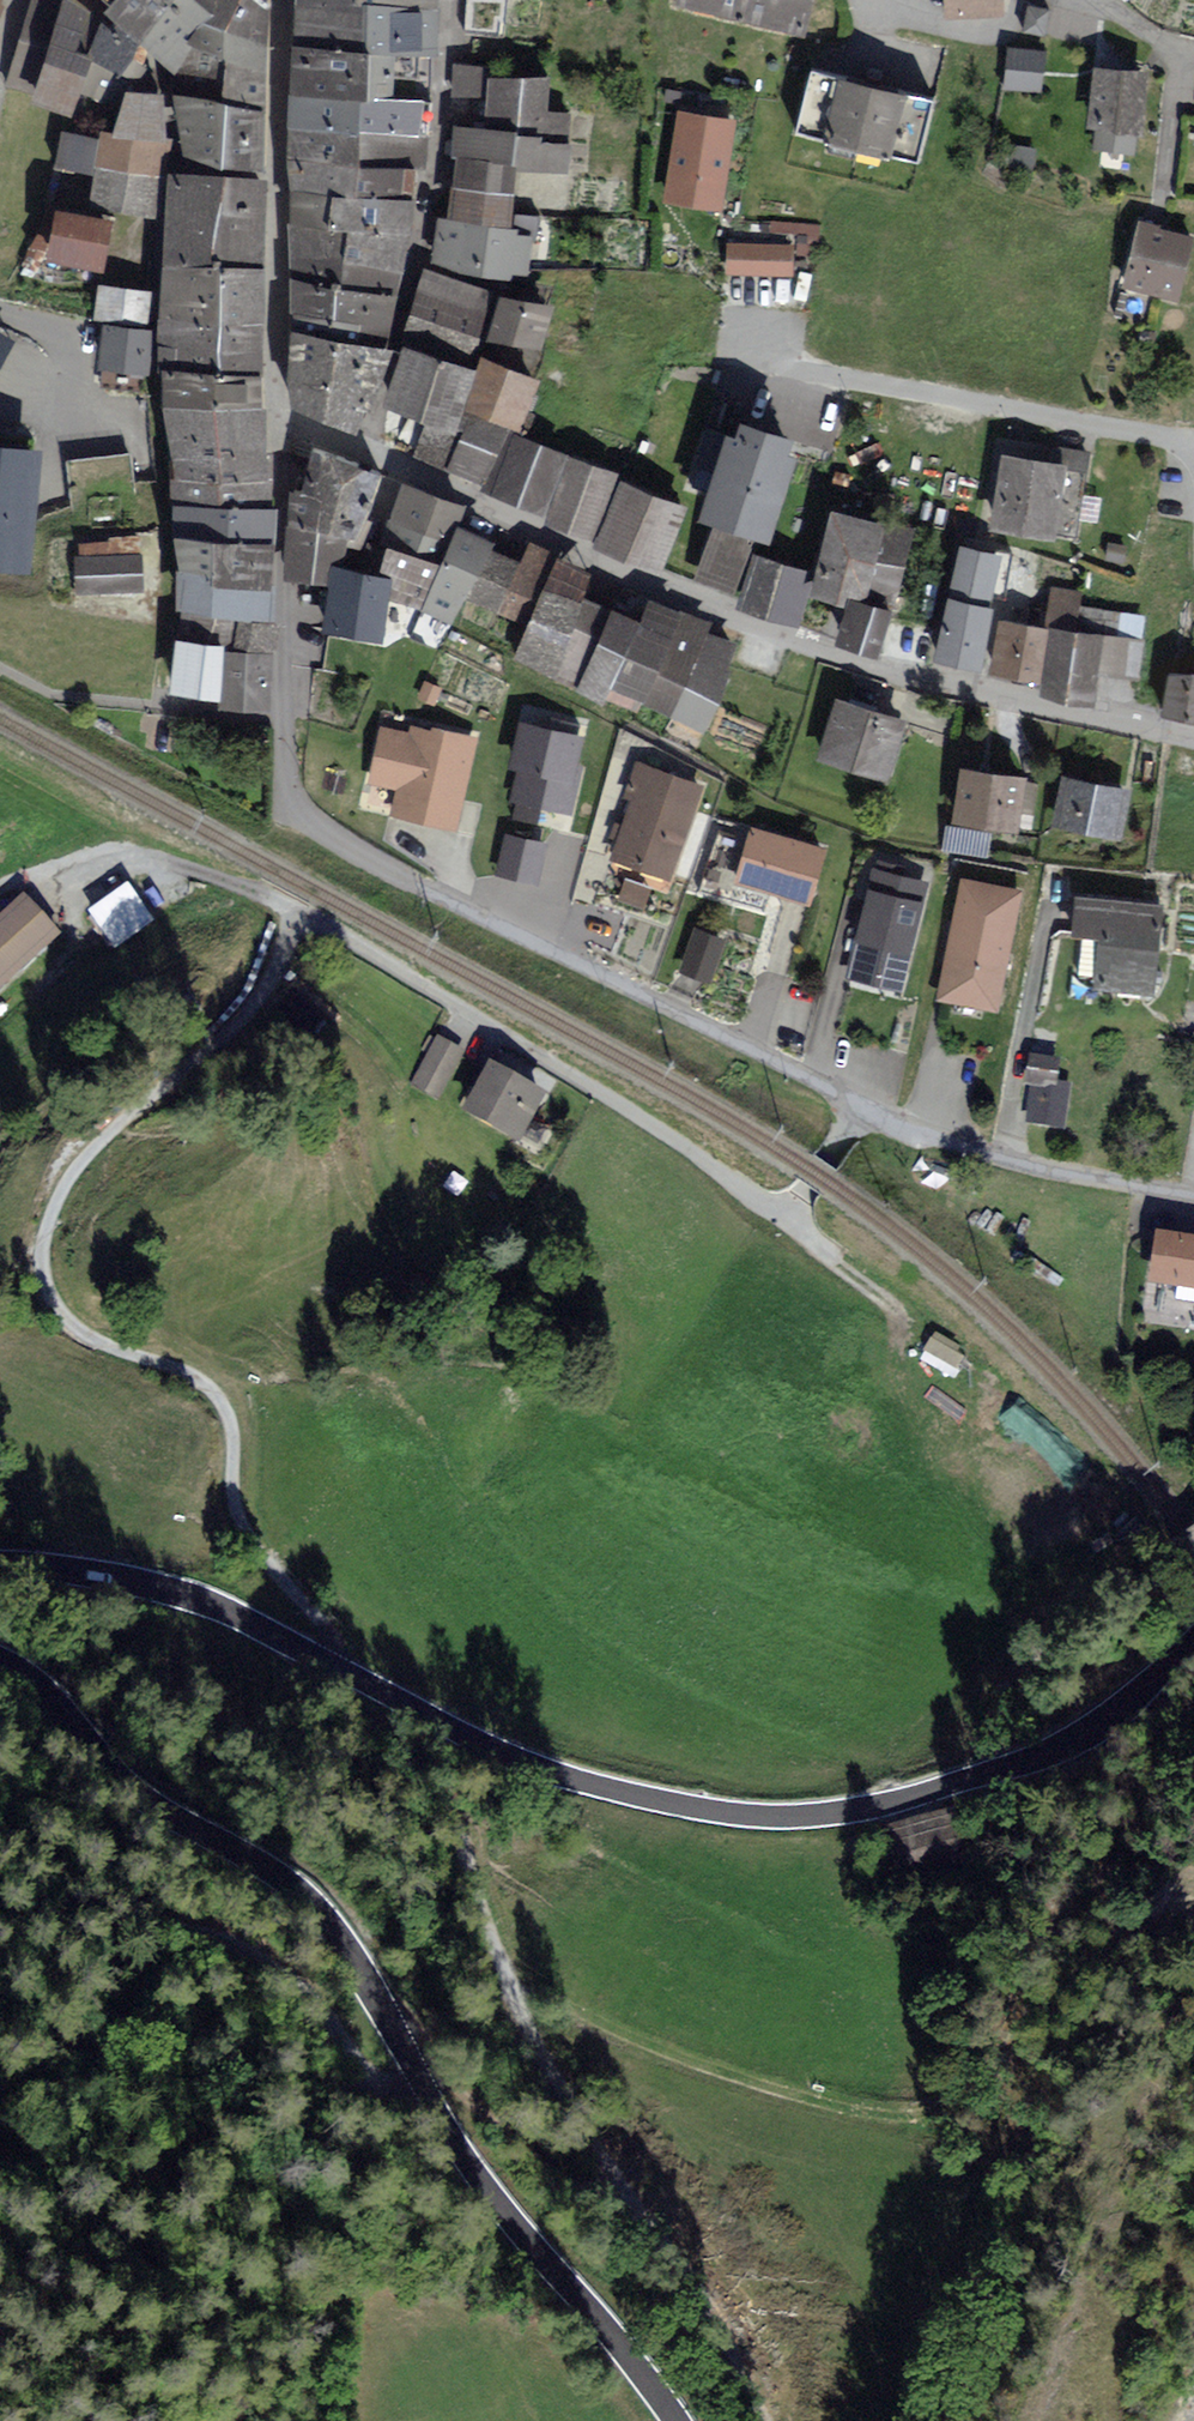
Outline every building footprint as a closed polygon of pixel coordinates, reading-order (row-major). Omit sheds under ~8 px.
[(56,0),(29,0),(6,82),(34,89),(60,1),(56,0)] [(60,1),(34,89),(28,102),(70,119),(78,96),(89,59),(84,56),(98,20),(72,0),(61,0),(60,1)] [(103,10),(112,0),(91,0),(103,10)] [(103,10),(169,71),(199,24),(210,0),(112,0),(103,10)] [(199,24),(222,32),(239,0),(210,0),(199,24)] [(222,32),(265,47),(267,5),(261,0),(239,0),(222,32)] [(293,3),(434,15),(435,0),(293,0),(293,3)] [(482,0),(453,0),(452,42),(485,43),(486,0),(482,0)] [(671,10),(802,42),(812,0),(673,0),(671,10)] [(942,17),(1000,18),(1000,0),(942,0),(942,17)] [(434,15),(293,3),(290,45),(431,57),(434,15)] [(1047,12),(1025,10),(1023,32),(1044,35),(1047,12)] [(84,56),(89,59),(78,96),(102,106),(134,49),(98,20),(84,56)] [(222,32),(199,24),(169,71),(171,94),(263,108),(265,47),(222,32)] [(431,57),(290,45),(286,98),(428,100),(431,57)] [(1043,58),(1007,53),(1001,92),(1037,97),(1043,58)] [(483,93),(484,67),(456,65),(454,91),(483,93)] [(932,103),(810,72),(793,138),(916,169),(932,103)] [(1145,77),(1092,72),(1085,131),(1139,136),(1145,77)] [(486,123),(456,122),(454,151),(457,152),(514,159),(565,166),(569,113),(544,109),(547,76),(489,75),(486,123)] [(156,95),(124,94),(111,136),(164,140),(156,95)] [(261,173),(263,108),(171,94),(179,158),(261,173)] [(428,100),(286,98),(286,130),(425,138),(428,100)] [(732,123),(675,115),(662,206),(719,214),(732,123)] [(420,170),(425,138),(286,130),(286,159),(420,170)] [(99,134),(97,142),(90,177),(85,210),(156,221),(164,140),(111,136),(99,134)] [(97,142),(61,135),(54,170),(90,177),(97,142)] [(514,159),(457,152),(450,217),(507,224),(514,159)] [(420,170),(286,159),(286,193),(413,201),(420,170)] [(173,171),(168,211),(261,218),(263,193),(263,181),(173,171)] [(413,201),(286,193),(286,224),(405,235),(413,201)] [(261,218),(168,211),(163,263),(263,260),(261,239),(261,218)] [(107,225),(59,216),(52,255),(100,264),(107,225)] [(438,216),(434,258),(523,281),(533,228),(507,224),(450,217),(438,216)] [(286,224),(287,278),(394,293),(405,235),(286,224)] [(1192,239),(1137,225),(1120,289),(1175,303),(1192,239)] [(789,250),(725,248),(724,280),(788,282),(789,250)] [(160,315),(260,316),(261,305),(263,260),(163,263),(161,295),(160,315)] [(490,295),(421,271),(406,315),(474,339),(490,295)] [(394,293),(287,278),(287,326),(386,344),(394,293)] [(149,295),(100,289),(97,313),(146,319),(149,295)] [(551,310),(499,300),(491,343),(542,352),(551,310)] [(260,316),(160,315),(158,340),(260,342),(260,329),(260,316)] [(386,344),(287,326),(286,362),(378,384),(386,344)] [(147,332),(107,328),(103,364),(143,368),(147,332)] [(15,337),(0,329),(0,365),(15,337)] [(259,374),(260,342),(158,340),(159,368),(259,374)] [(469,370),(400,347),(381,404),(450,427),(469,370)] [(535,380),(478,358),(458,408),(515,430),(535,380)] [(378,384),(286,362),(286,385),(292,410),(367,436),(378,384)] [(261,407),(259,374),(159,368),(162,410),(261,407)] [(265,456),(261,407),(162,410),(169,459),(265,456)] [(502,435),(467,419),(444,469),(480,485),(502,435)] [(455,435),(424,425),(413,458),(445,468),(455,435)] [(739,442),(729,438),(703,516),(766,536),(790,462),(781,459),(786,443),(743,428),(739,442)] [(564,461),(507,435),(481,494),(537,519),(564,461)] [(0,442),(0,565),(27,568),(39,446),(0,442)] [(379,475),(314,445),(302,491),(292,489),(286,573),(327,576),(329,564),(340,566),(344,538),(353,542),(379,475)] [(70,454),(72,486),(134,483),(132,451),(70,454)] [(269,509),(265,456),(169,459),(173,505),(269,509)] [(1064,466),(1000,456),(988,530),(1053,540),(1064,466)] [(613,479),(566,462),(543,523),(590,541),(613,479)] [(461,507),(399,484),(379,541),(437,559),(461,507)] [(675,509),(618,485),(591,546),(649,570),(675,509)] [(175,539),(270,542),(269,509),(173,505),(175,539)] [(910,532),(830,514),(812,594),(892,612),(910,532)] [(492,542),(455,526),(438,566),(421,613),(450,624),(492,542)] [(752,541),(712,526),(693,578),(732,593),(752,541)] [(179,573),(212,573),(213,580),(271,588),(270,542),(175,539),(179,573)] [(1004,556),(956,546),(933,662),(980,672),(1004,556)] [(438,566),(384,547),(374,576),(388,579),(384,597),(421,613),(438,566)] [(553,558),(531,547),(495,616),(517,627),(553,558)] [(490,552),(456,612),(484,628),(518,567),(490,552)] [(141,586),(140,555),(78,558),(80,589),(141,586)] [(806,576),(752,559),(736,610),(790,627),(806,576)] [(552,564),(511,657),(550,674),(591,581),(552,564)] [(374,576),(330,568),(318,631),(375,642),(384,597),(388,579),(374,576)] [(271,644),(271,588),(213,580),(212,573),(179,573),(181,630),(232,638),(271,644)] [(1052,587),(1047,633),(1039,693),(1091,699),(1095,668),(1135,673),(1142,614),(1078,607),(1080,590),(1052,587)] [(608,693),(667,719),(709,626),(650,600),(608,693)] [(584,603),(552,681),(571,692),(606,611),(584,603)] [(890,614),(844,603),(834,645),(880,656),(890,614)] [(572,695),(599,710),(638,624),(608,611),(572,695)] [(1047,633),(996,624),(987,674),(1036,683),(1047,633)] [(705,635),(667,719),(700,734),(738,650),(705,635)] [(221,642),(178,638),(173,687),(216,691),(221,642)] [(266,708),(271,653),(226,649),(222,704),(266,708)] [(1158,718),(1193,724),(1193,676),(1165,672),(1158,718)] [(441,688),(424,680),(417,697),(434,704),(441,688)] [(902,722),(833,700),(813,761),(882,783),(902,722)] [(584,733),(518,717),(507,765),(516,767),(508,799),(571,814),(583,764),(577,762),(584,733)] [(453,831),(473,740),(406,725),(404,734),(377,728),(365,783),(393,789),(387,817),(453,831)] [(607,861),(669,882),(702,790),(639,768),(607,861)] [(1026,779),(956,768),(947,823),(1017,835),(1026,779)] [(1130,792),(1061,778),(1049,830),(1118,844),(1130,792)] [(757,831),(742,880),(805,900),(821,850),(757,831)] [(547,841),(504,832),(495,874),(537,884),(547,841)] [(843,981),(897,995),(926,883),(871,869),(843,981)] [(92,910),(115,944),(150,920),(128,887),(92,910)] [(992,1003),(1010,905),(960,896),(942,993),(992,1003)] [(0,919),(0,988),(57,936),(22,898),(0,919)] [(1160,904),(1073,899),(1071,943),(1097,945),(1094,994),(1154,998),(1160,904)] [(720,945),(693,935),(680,971),(707,980),(720,945)] [(457,1058),(435,1046),(415,1082),(437,1094),(457,1058)] [(542,1099),(490,1070),(465,1114),(518,1143),(542,1099)] [(1021,1130),(1062,1137),(1070,1087),(1029,1080),(1021,1130)] [(1153,1234),(1144,1285),(1193,1294),(1193,1242),(1153,1234)]
